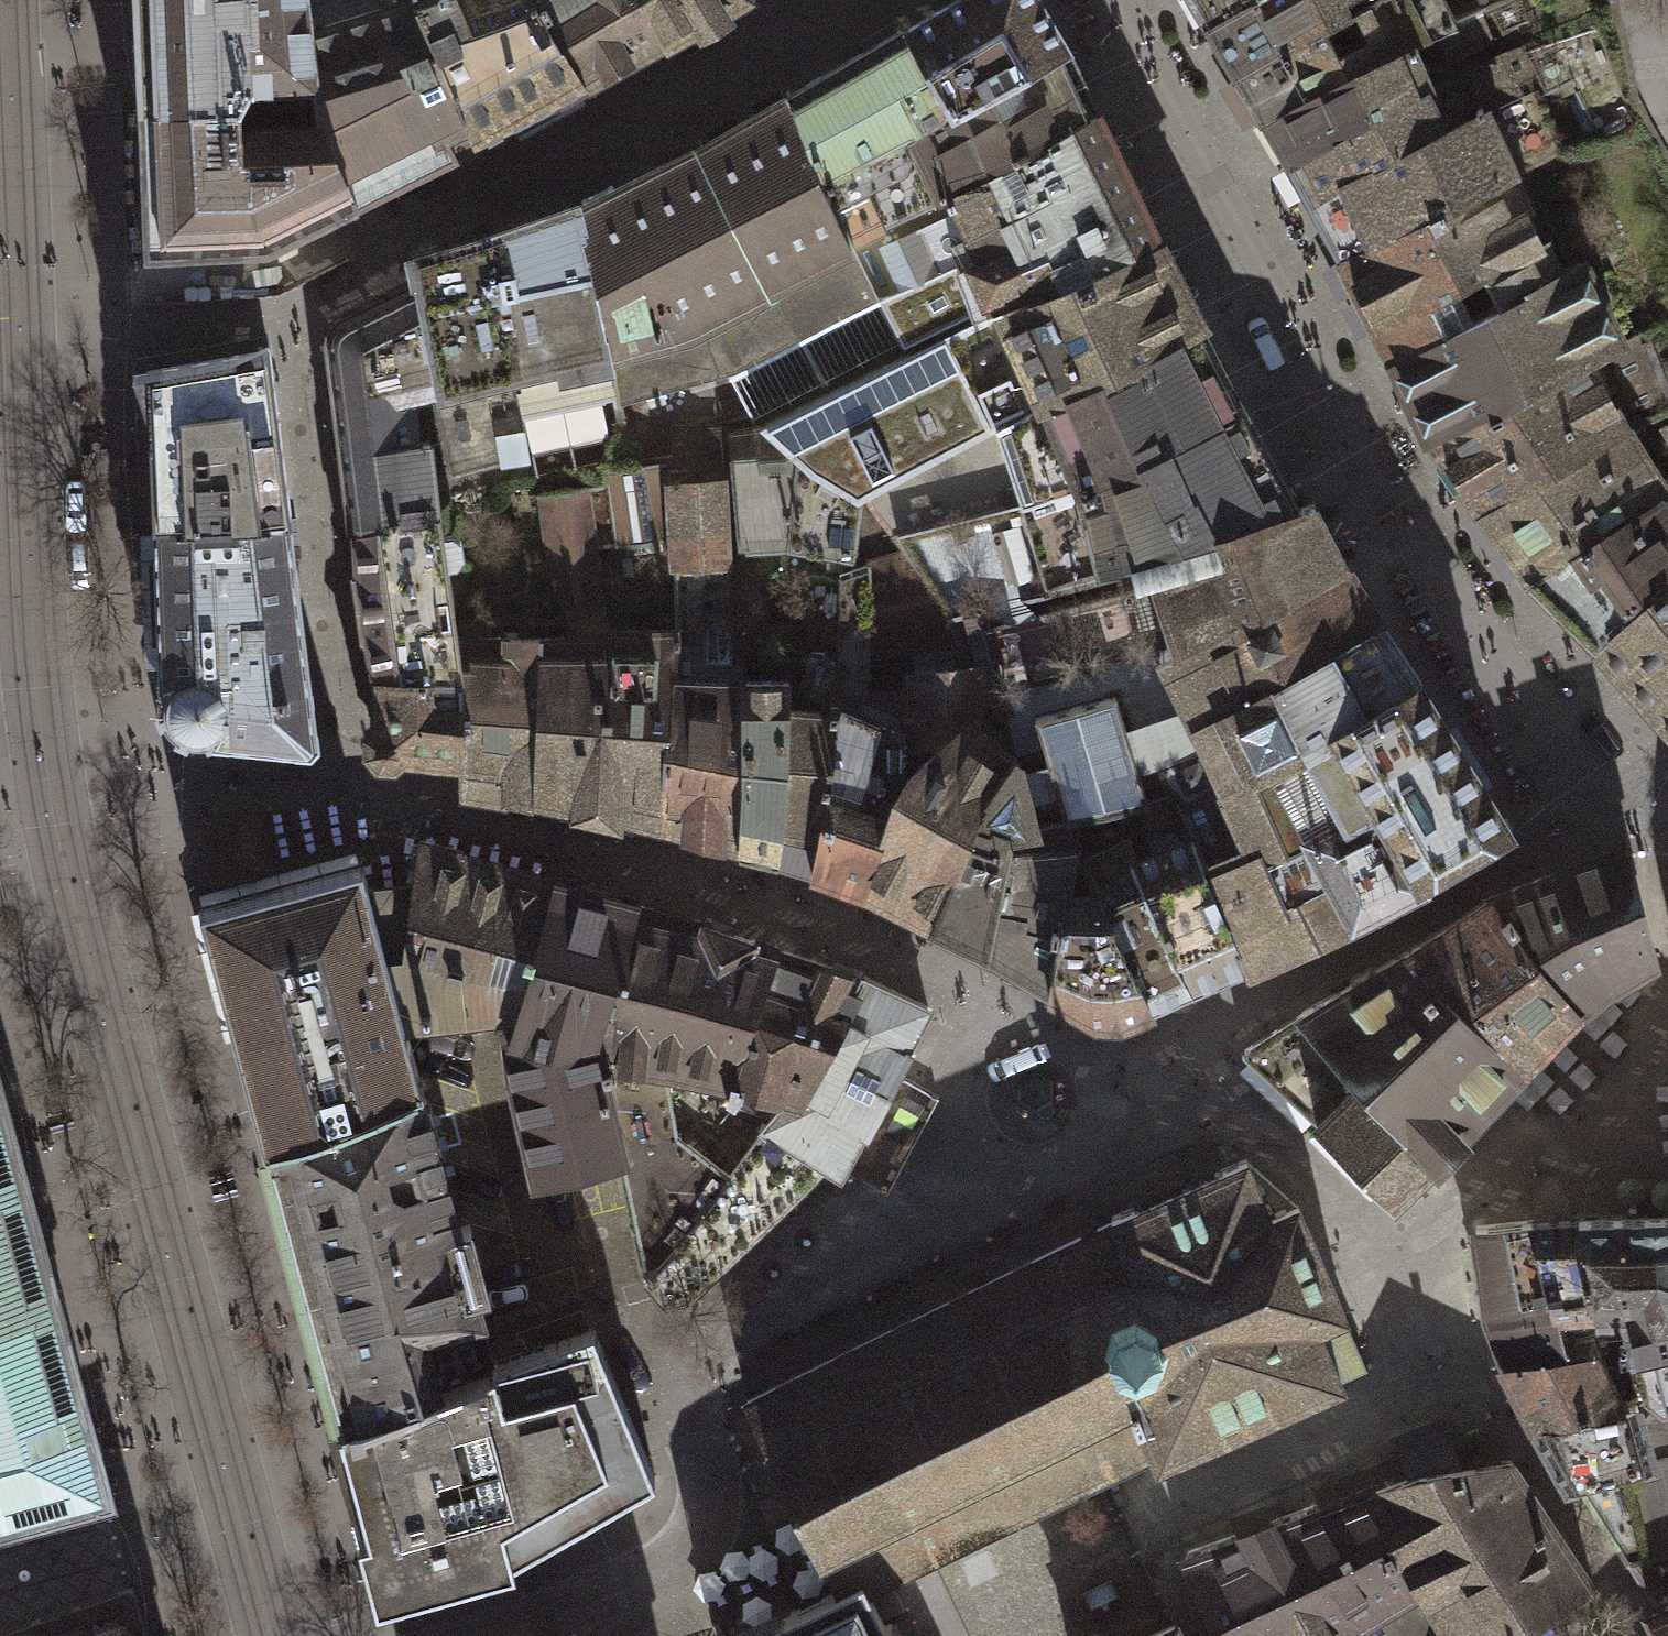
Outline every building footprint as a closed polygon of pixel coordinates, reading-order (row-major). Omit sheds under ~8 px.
[(137,105),(237,103),(238,124),(316,121),(309,30),(307,0),(134,0),(137,105)] [(344,211),(408,178),(473,145),(412,0),(404,0),(309,30),(316,121),(344,211)] [(473,145),(582,85),(531,0),(412,0),(473,145)] [(582,85),(666,43),(646,0),(531,0),(582,85)] [(666,43),(738,0),(646,0),(666,43)] [(905,26),(951,107),(1066,47),(1042,5),(1039,0),(952,0),(922,17),(905,26)] [(1209,19),(1244,0),(1198,0),(1209,19)] [(1209,19),(1240,72),(1351,15),(1343,1),(1344,0),(1244,0),(1209,19)] [(1240,72),(1265,118),(1395,54),(1395,50),(1405,45),(1413,47),(1436,35),(1455,25),(1453,21),(1443,0),(1377,0),(1351,15),(1240,72)] [(1455,25),(1436,35),(1446,56),(1491,37),(1481,10),(1453,21),(1455,25)] [(839,65),(787,95),(821,177),(851,240),(933,199),(910,151),(917,147),(913,141),(922,136),(916,126),(951,107),(905,26),(839,65)] [(1395,54),(1265,118),(1288,158),(1427,89),(1405,45),(1395,50),(1395,54)] [(1096,108),(1066,47),(951,107),(916,126),(922,136),(913,141),(917,147),(910,151),(933,199),(950,191),(1096,108)] [(1427,89),(1288,158),(1340,250),(1469,189),(1506,176),(1512,173),(1485,112),(1447,127),(1427,89)] [(682,153),(576,203),(610,338),(619,395),(620,402),(735,371),(879,296),(851,240),(821,177),(787,95),(682,153)] [(344,211),(316,121),(238,124),(237,103),(137,105),(139,179),(142,251),(266,247),(344,211)] [(1157,234),(1096,108),(950,191),(957,205),(879,244),(897,287),(879,296),(901,343),(1037,285),(1157,234)] [(1469,189),(1340,250),(1393,352),(1556,273),(1506,176),(1469,189)] [(458,240),(412,255),(414,275),(441,387),(443,398),(436,400),(451,467),(526,449),(523,426),(518,422),(516,416),(619,395),(610,338),(576,203),(458,240)] [(1157,234),(1037,285),(767,424),(808,470),(858,497),(995,425),(1200,322),(1157,234)] [(1556,273),(1393,352),(1433,436),(1590,360),(1595,361),(1609,351),(1618,346),(1616,340),(1579,262),(1556,273)] [(441,387),(414,275),(337,315),(327,326),(323,340),(347,526),(354,533),(437,517),(427,439),(420,440),(414,394),(441,387)] [(1209,318),(1200,322),(995,425),(1022,501),(1075,485),(1251,403),(1209,318)] [(1609,351),(1631,409),(1667,395),(1667,384),(1645,328),(1616,340),(1618,346),(1609,351)] [(146,362),(153,520),(288,516),(267,346),(146,362)] [(1590,360),(1433,436),(1480,507),(1562,462),(1622,424),(1590,360)] [(1045,581),(1132,556),(1307,508),(1251,403),(1075,485),(1022,501),(1045,581)] [(611,407),(539,412),(542,464),(614,459),(611,407)] [(808,470),(767,424),(729,431),(738,547),(792,550),(823,554),(824,569),(837,570),(838,556),(855,557),(858,497),(808,470)] [(1562,462),(1480,507),(1528,575),(1656,495),(1666,493),(1622,424),(1562,462)] [(730,622),(716,427),(670,426),(675,449),(665,451),(665,457),(669,538),(674,627),(730,622)] [(669,538),(665,457),(624,459),(622,465),(605,468),(604,484),(535,495),(545,561),(555,560),(560,602),(602,597),(596,548),(669,538)] [(1528,575),(1595,642),(1667,579),(1667,512),(1656,495),(1528,575)] [(1307,508),(1132,556),(1135,572),(1152,569),(1175,638),(1160,645),(1185,702),(1124,723),(1113,690),(1032,712),(1045,757),(1020,766),(973,723),(980,693),(980,662),(957,666),(912,669),(907,728),(939,743),(906,775),(857,890),(951,929),(982,943),(1006,830),(1078,815),(1129,804),(1143,802),(1146,796),(1175,789),(1191,834),(1246,957),(1374,891),(1503,825),(1446,730),(1390,635),(1337,545),(1314,506),(1307,508)] [(288,516),(153,520),(158,617),(162,714),(175,728),(191,733),(314,745),(301,631),(288,516)] [(354,579),(373,672),(455,669),(455,635),(451,586),(437,517),(354,533),(354,579)] [(912,669),(957,666),(942,610),(903,551),(837,570),(837,580),(834,653),(833,673),(841,673),(841,691),(866,691),(869,650),(909,647),(912,669)] [(1595,642),(1667,722),(1667,579),(1595,642)] [(834,653),(837,580),(811,580),(810,651),(834,653)] [(663,822),(738,847),(741,679),(742,663),(730,663),(730,622),(674,627),(663,822)] [(663,822),(674,627),(603,629),(600,808),(663,822)] [(600,808),(603,629),(536,637),(538,799),(600,808)] [(538,799),(536,637),(455,635),(455,669),(462,763),(463,786),(538,799)] [(834,653),(810,651),(803,693),(787,693),(786,679),(741,679),(738,847),(819,871),(835,708),(840,701),(841,691),(841,673),(833,673),(834,653)] [(372,750),(462,763),(455,669),(373,672),(372,750)] [(866,691),(841,691),(840,701),(835,708),(819,871),(857,890),(906,775),(939,743),(907,728),(912,669),(897,669),(897,690),(866,691)] [(1154,899),(1190,982),(1246,957),(1191,834),(1175,789),(1146,796),(1143,802),(1129,804),(1142,846),(1135,849),(1132,855),(1149,897),(1154,899)] [(1006,830),(982,943),(1051,984),(1071,859),(1078,815),(1006,830)] [(1103,885),(1153,998),(1190,982),(1154,899),(1149,897),(1132,855),(1135,849),(1129,832),(1087,855),(1104,879),(1103,885)] [(1642,959),(1624,845),(1485,895),(1578,1005),(1614,976),(1642,959)] [(369,886),(404,1017),(433,1015),(434,1028),(467,1026),(467,1010),(520,1003),(559,886),(417,846),(415,881),(369,886)] [(1071,859),(1051,984),(1106,1017),(1153,998),(1103,885),(1104,879),(1087,855),(1071,859)] [(361,863),(197,907),(262,1144),(422,1084),(404,1017),(369,886),(361,863)] [(634,904),(559,886),(520,1003),(508,1052),(536,1177),(621,1155),(593,1038),(634,904)] [(1578,1005),(1485,895),(1406,947),(1524,1060),(1578,1005)] [(780,950),(634,904),(593,1038),(621,1155),(641,1271),(661,1251),(668,1256),(763,1134),(719,1103),(780,950)] [(1524,1060),(1406,947),(1370,969),(1305,1010),(1240,1049),(1312,1121),(1385,1194),(1396,1195),(1437,1155),(1437,1149),(1524,1060)] [(859,974),(780,950),(719,1103),(763,1134),(768,1126),(822,1165),(837,1175),(912,1047),(907,1044),(928,1005),(859,974)] [(422,1084),(262,1144),(338,1424),(496,1363),(495,1358),(476,1287),(486,1283),(468,1222),(459,1224),(422,1084)] [(102,1482),(26,1195),(0,1093),(0,1510),(102,1482)] [(688,1294),(822,1165),(768,1126),(763,1134),(668,1256),(661,1251),(641,1271),(666,1300),(688,1294)] [(1109,1201),(1114,1213),(1138,1263),(1148,1258),(1187,1341),(1116,1373),(1151,1450),(1151,1462),(1352,1376),(1328,1319),(1356,1307),(1304,1186),(1274,1199),(1249,1141),(1109,1201)] [(1577,1215),(1597,1308),(1627,1307),(1648,1393),(1663,1407),(1667,1406),(1667,1212),(1577,1215)] [(865,1586),(1151,1450),(1116,1373),(1187,1341),(1148,1258),(1138,1263),(1114,1213),(743,1394),(835,1588),(837,1592),(863,1580),(865,1586)] [(1597,1308),(1577,1215),(1531,1218),(1554,1312),(1597,1308)] [(1531,1218),(1475,1223),(1485,1308),(1504,1357),(1562,1349),(1554,1312),(1531,1218)] [(496,1363),(338,1424),(361,1509),(384,1596),(513,1562),(513,1553),(653,1473),(621,1399),(590,1325),(495,1358),(496,1363)] [(1562,1349),(1504,1357),(1535,1416),(1622,1399),(1608,1370),(1598,1343),(1562,1349)] [(1572,1481),(1647,1601),(1667,1591),(1667,1406),(1663,1407),(1648,1393),(1634,1398),(1652,1460),(1572,1481)] [(1622,1399),(1535,1416),(1572,1481),(1652,1460),(1634,1398),(1622,1399)] [(1452,1635),(1504,1635),(1590,1580),(1511,1459),(1455,1464),(1439,1418),(1396,1433),(1403,1454),(1358,1472),(1362,1488),(1368,1487),(1420,1572),(1416,1577),(1452,1635)] [(1416,1577),(1420,1572),(1368,1487),(1362,1488),(1179,1549),(1223,1635),(1320,1635),(1373,1604),(1394,1635),(1452,1635),(1416,1577)] [(892,1617),(882,1622),(865,1586),(863,1580),(837,1592),(835,1588),(734,1635),(900,1635),(892,1617)] [(130,1586),(0,1631),(0,1635),(144,1635),(130,1586)] [(1373,1604),(1320,1635),(1394,1635),(1373,1604)] [(1652,1613),(1664,1635),(1667,1635),(1667,1606),(1652,1613)] [(1171,1622),(1143,1635),(1178,1635),(1171,1622)]
